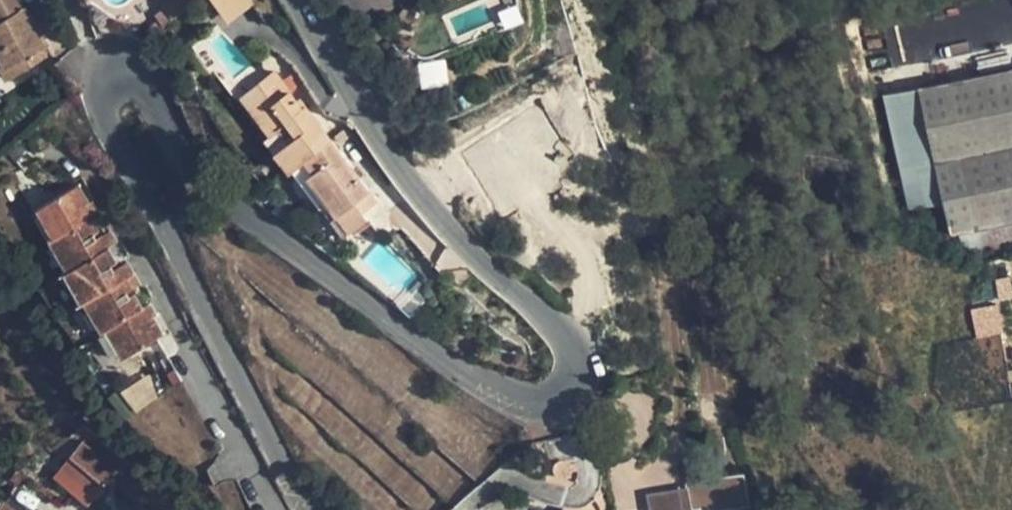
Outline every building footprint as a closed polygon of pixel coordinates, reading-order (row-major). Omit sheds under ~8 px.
[(0,42),(17,72),(51,53),(20,0),(0,0),(0,42)] [(226,20),(251,1),(251,0),(211,0),(226,20)] [(17,72),(0,42),(0,69),(5,79),(17,72)] [(197,67),(209,60),(200,47),(199,45),(188,53),(197,67)] [(444,60),(418,64),(422,87),(448,82),(444,60)] [(888,96),(905,167),(914,211),(944,205),(951,236),(960,235),(964,251),(979,247),(980,251),(1011,244),(1011,68),(888,96)] [(235,100),(289,170),(329,141),(304,107),(301,109),(272,72),(235,100)] [(289,170),(300,186),(310,178),(339,217),(355,204),(363,214),(376,203),(329,141),(289,170)] [(341,239),(350,232),(339,217),(310,178),(300,186),(341,239)] [(85,206),(75,189),(36,212),(40,218),(47,230),(51,227),(58,238),(88,220),(96,216),(89,204),(85,206)] [(366,219),(363,214),(355,204),(339,217),(350,232),(366,219)] [(47,230),(40,218),(34,222),(47,244),(49,243),(58,238),(51,227),(47,230)] [(96,234),(88,220),(58,238),(49,243),(66,273),(106,250),(115,245),(108,233),(85,246),(82,242),(96,234)] [(66,273),(49,243),(47,244),(44,246),(61,276),(64,274),(66,273)] [(113,263),(106,250),(66,273),(64,274),(81,304),(84,302),(132,274),(125,262),(102,276),(100,271),(113,263)] [(61,276),(59,277),(76,306),(78,305),(81,304),(64,274),(61,276)] [(139,286),(132,274),(84,302),(101,332),(110,327),(140,309),(132,296),(118,303),(116,299),(139,286)] [(81,304),(78,305),(96,335),(100,333),(101,332),(84,302),(81,304)] [(155,316),(148,305),(140,309),(110,327),(116,338),(112,340),(119,352),(122,358),(161,336),(151,319),(155,316)] [(112,355),(119,352),(112,340),(116,338),(110,327),(101,332),(100,333),(112,355)] [(146,376),(120,391),(133,412),(159,397),(146,376)] [(93,450),(67,472),(96,506),(122,485),(93,450)] [(687,487),(687,488),(736,479),(743,509),(751,509),(742,470),(685,482),(687,487)] [(96,506),(67,472),(62,476),(90,509),(91,509),(96,506)] [(736,479),(687,488),(691,508),(698,506),(699,509),(743,509),(736,479)] [(691,508),(687,488),(687,487),(645,496),(648,509),(681,502),(682,509),(683,509),(691,508)]
